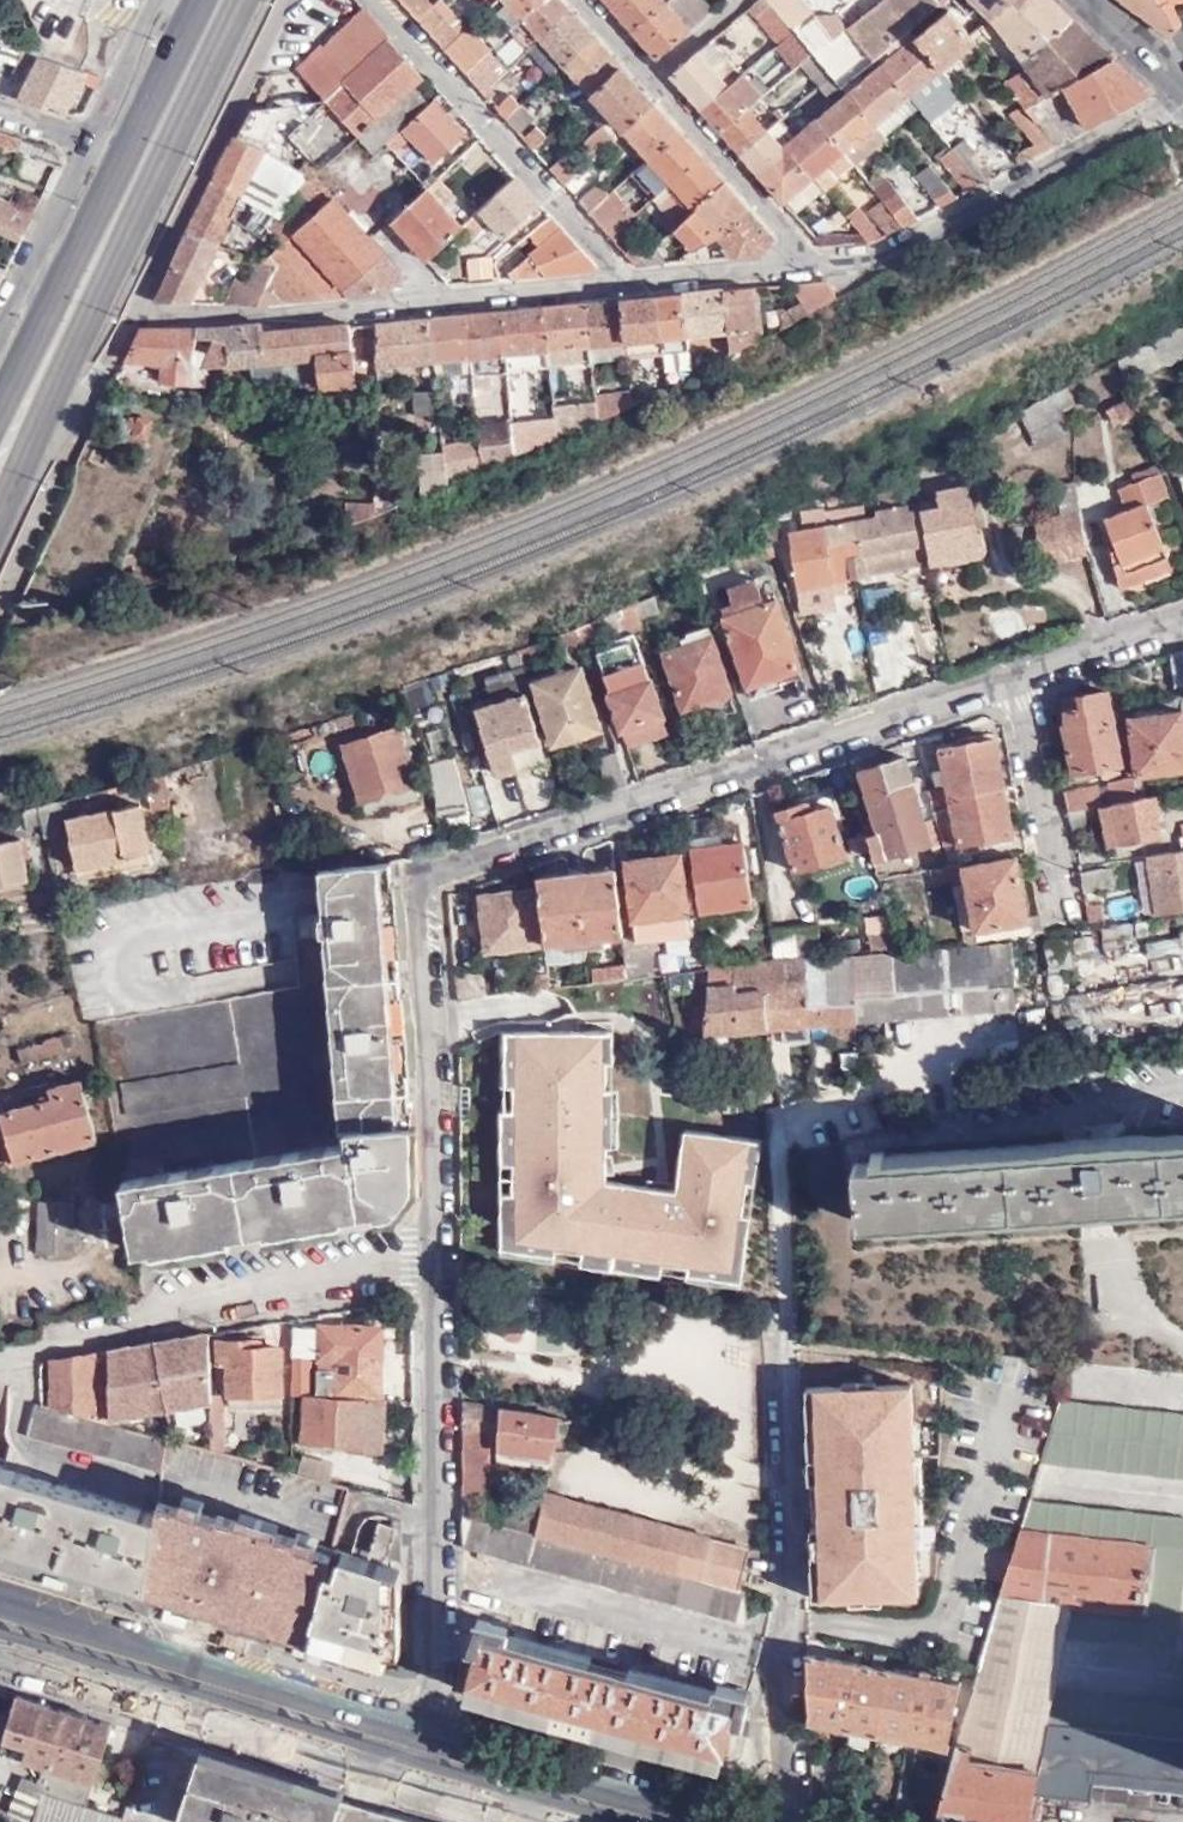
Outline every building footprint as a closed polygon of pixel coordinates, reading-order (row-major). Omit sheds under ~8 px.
[(428,0),(399,0),(416,20),(432,5),(428,0)] [(416,20),(432,37),(443,50),(469,26),(445,0),(441,0),(440,1),(438,0),(432,5),(416,20)] [(508,2),(494,14),(511,30),(522,19),(542,0),(505,0),(508,2)] [(541,39),(569,12),(559,0),(542,0),(522,19),(541,39)] [(605,2),(630,31),(661,3),(664,0),(607,0),(605,2)] [(701,0),(664,0),(661,3),(630,31),(655,59),(711,11),(701,0)] [(906,32),(938,5),(932,0),(881,0),(848,30),(844,26),(832,37),(815,17),(801,28),(796,24),(811,12),(800,0),(767,0),(769,2),(792,29),(812,53),(831,75),(841,87),(906,32)] [(963,38),(987,18),(1008,0),(962,0),(975,12),(955,29),(963,38)] [(1072,18),(1053,0),(1008,0),(987,18),(1019,58),(1072,18)] [(1168,36),(1180,24),(1172,1),(1176,0),(1118,0),(1168,36)] [(772,45),(792,29),(769,2),(749,18),(772,45)] [(297,70),(357,136),(411,87),(421,77),(387,40),(390,37),(363,5),(297,70)] [(541,39),(563,64),(591,37),(569,12),(541,39)] [(832,37),(844,26),(834,15),(815,17),(832,37)] [(913,42),(937,70),(939,68),(968,44),(963,38),(955,29),(944,16),(913,42)] [(1001,84),(1024,110),(1112,57),(1072,18),(1019,58),(1025,66),(1001,84)] [(23,52),(29,36),(0,24),(0,44),(23,52)] [(453,60),(464,74),(486,53),(490,50),(469,26),(443,50),(453,60)] [(801,63),(812,53),(792,29),(772,45),(793,70),(801,63)] [(563,64),(590,94),(618,68),(591,37),(563,64)] [(697,109),(737,75),(709,41),(669,75),(697,109)] [(907,95),(937,70),(913,42),(879,69),(903,99),(907,95)] [(40,58),(23,52),(0,44),(0,61),(34,70),(40,58)] [(486,53),(464,74),(482,93),(494,82),(508,69),(491,48),(490,50),(486,53)] [(831,75),(812,53),(801,63),(820,84),(831,75)] [(1024,110),(1054,146),(1063,141),(1044,119),(1060,106),(1064,109),(1053,119),(1069,139),(1150,95),(1112,57),(1024,110)] [(84,72),(79,71),(40,58),(34,70),(18,100),(64,115),(84,72)] [(590,94),(623,131),(651,105),(618,68),(590,94)] [(960,94),(939,68),(937,70),(957,96),(960,94)] [(874,124),(903,99),(879,69),(849,96),(862,112),(872,125),(874,124)] [(927,121),(957,96),(937,70),(907,95),(917,108),(927,121)] [(719,133),(743,112),(748,108),(758,100),(737,75),(697,109),(719,133)] [(849,96),(841,87),(831,75),(820,84),(837,106),(849,96)] [(482,93),(486,99),(499,88),(494,82),(482,93)] [(425,102),(411,87),(357,136),(372,151),(425,102)] [(505,120),(515,110),(521,104),(510,93),(494,108),(505,120)] [(907,95),(903,99),(912,112),(917,108),(907,95)] [(841,152),(872,125),(862,112),(849,96),(837,106),(819,122),(841,152)] [(432,99),(385,143),(392,151),(409,135),(432,161),(463,133),(432,99)] [(884,136),(912,112),(903,99),(874,124),(884,136)] [(760,134),(766,129),(779,119),(789,110),(782,102),(758,121),(748,108),(743,112),(719,133),(736,153),(760,134)] [(505,120),(517,133),(533,117),(521,104),(515,110),(505,120)] [(623,131),(647,158),(675,132),(651,105),(623,131)] [(1009,119),(1038,155),(1054,146),(1024,110),(1009,119)] [(797,140),(779,119),(766,129),(785,150),(797,140)] [(851,164),(841,152),(819,122),(797,140),(785,150),(809,177),(822,192),(836,182),(834,179),(852,165),(851,164)] [(884,136),(874,124),(872,125),(882,137),(884,136)] [(583,142),(596,155),(614,139),(601,125),(583,142)] [(851,164),(882,137),(872,125),(841,152),(851,164)] [(532,150),(539,143),(545,137),(535,126),(521,137),(532,150)] [(980,186),(995,178),(963,137),(958,141),(948,127),(939,135),(948,146),(980,186)] [(736,153),(755,175),(785,150),(766,129),(760,134),(736,153)] [(0,132),(0,145),(15,150),(21,138),(0,132)] [(647,158),(670,185),(699,159),(675,132),(647,158)] [(234,137),(186,233),(214,245),(239,195),(278,214),(287,193),(312,170),(316,174),(319,171),(309,159),(296,170),(234,137)] [(980,186),(948,146),(944,150),(977,188),(980,186)] [(320,169),(331,184),(358,164),(347,149),(320,169)] [(755,175),(780,203),(809,177),(785,150),(755,175)] [(969,192),(977,188),(944,150),(936,157),(969,192)] [(548,168),(563,186),(573,177),(580,170),(564,154),(548,168)] [(653,198),(670,185),(647,158),(630,172),(653,198)] [(689,205),(692,210),(722,185),(699,159),(670,185),(689,205)] [(937,209),(955,199),(924,166),(910,174),(937,209)] [(536,204),(512,177),(474,210),(500,236),(536,204)] [(881,203),(900,229),(914,221),(881,179),(867,187),(881,203)] [(400,276),(367,238),(317,182),(267,227),(280,242),(256,262),(266,267),(251,304),(258,304),(382,292),(400,276)] [(575,200),(586,211),(599,200),(606,193),(597,183),(575,200)] [(670,185),(653,198),(652,199),(672,220),(689,205),(670,185)] [(669,230),(688,253),(692,249),(704,241),(710,236),(715,233),(745,210),(722,185),(692,210),(669,230)] [(455,226),(423,189),(390,220),(420,254),(455,226)] [(608,236),(621,225),(629,219),(606,193),(599,200),(586,211),(608,236)] [(20,235),(30,217),(0,203),(0,226),(20,235)] [(866,213),(885,237),(900,229),(881,203),(866,213)] [(715,233),(733,258),(754,255),(770,240),(745,210),(715,233)] [(869,245),(880,239),(856,216),(848,222),(855,230),(869,245)] [(608,236),(631,263),(644,251),(646,249),(636,238),(642,233),(629,219),(621,225),(608,236)] [(0,226),(0,234),(17,242),(20,235),(0,226)] [(594,269),(558,229),(507,272),(506,279),(594,269)] [(818,248),(869,245),(855,230),(807,235),(818,248)] [(186,304),(214,245),(186,233),(151,303),(186,304)] [(704,241),(692,249),(697,260),(709,260),(704,241)] [(667,263),(653,243),(646,249),(644,251),(631,263),(633,266),(667,263)] [(692,249),(688,253),(684,255),(684,261),(697,260),(692,249)] [(463,261),(467,282),(494,277),(490,257),(463,261)] [(251,304),(266,267),(256,262),(248,282),(233,277),(222,304),(251,304)] [(836,298),(826,282),(823,283),(791,285),(802,302),(809,313),(836,298)] [(757,341),(752,289),(746,290),(723,292),(727,334),(728,341),(729,355),(757,341)] [(722,335),(719,292),(678,296),(681,338),(722,335)] [(681,338),(678,296),(649,299),(654,340),(655,353),(681,350),(681,338)] [(620,343),(654,340),(649,299),(633,300),(616,301),(620,343)] [(585,346),(620,343),(616,301),(581,304),(585,346)] [(809,313),(802,302),(779,315),(779,329),(809,313)] [(541,350),(585,346),(581,304),(539,309),(541,350)] [(500,354),(541,350),(539,309),(498,312),(500,354)] [(464,357),(500,354),(498,312),(461,316),(464,357)] [(425,319),(429,361),(464,357),(461,316),(425,319)] [(372,355),(371,366),(429,361),(425,319),(372,324),(372,355)] [(137,330),(124,357),(159,354),(161,385),(203,381),(202,364),(248,361),(313,356),(315,381),(315,386),(351,382),(345,327),(346,324),(259,331),(257,324),(192,327),(137,330)] [(360,354),(372,355),(372,324),(360,325),(360,354)] [(656,354),(655,353),(654,340),(620,343),(621,358),(656,354)] [(621,358),(620,343),(585,346),(586,361),(621,358)] [(586,361),(585,346),(541,350),(543,365),(586,361)] [(543,365),(541,350),(500,354),(500,369),(543,365)] [(500,369),(500,354),(464,357),(466,372),(500,369)] [(313,356),(248,361),(249,385),(315,381),(313,356)] [(466,372),(464,357),(429,361),(430,375),(466,372)] [(430,375),(429,361),(371,366),(371,381),(430,375)] [(1065,385),(1051,393),(1059,410),(1074,403),(1065,385)] [(403,417),(433,415),(431,391),(402,394),(403,417)] [(625,409),(623,393),(588,396),(589,405),(590,424),(625,409)] [(1051,393),(1017,410),(1034,448),(1060,433),(1054,419),(1061,416),(1059,410),(1051,393)] [(1127,396),(1102,410),(1108,423),(1133,410),(1127,396)] [(547,432),(548,443),(590,424),(589,405),(572,406),(574,416),(547,426),(547,432)] [(126,440),(146,443),(148,422),(129,419),(126,440)] [(505,463),(548,446),(548,443),(547,432),(527,442),(526,427),(507,427),(507,433),(504,433),(504,445),(505,463)] [(475,476),(505,463),(504,445),(473,455),(473,458),(475,476)] [(408,453),(413,501),(439,490),(436,461),(436,451),(408,453)] [(439,490),(475,476),(473,458),(436,461),(439,490)] [(365,520),(382,514),(383,470),(367,471),(366,512),(365,520)] [(1168,496),(1158,471),(1117,488),(1124,511),(1103,519),(1109,538),(1114,550),(1109,552),(1118,589),(1140,580),(1137,569),(1165,558),(1145,506),(1168,496)] [(1040,566),(1085,558),(1073,486),(1052,489),(1057,518),(1033,523),(1040,566)] [(968,532),(964,508),(961,489),(938,491),(940,500),(933,501),(934,508),(923,510),(931,565),(931,567),(974,560),(986,552),(983,534),(974,529),(975,531),(968,532)] [(866,577),(931,565),(923,510),(922,503),(906,505),(903,490),(877,494),(879,510),(875,510),(876,517),(855,521),(866,577)] [(934,508),(933,501),(922,503),(923,510),(934,508)] [(971,507),(964,508),(968,532),(975,531),(974,529),(971,507)] [(864,577),(866,577),(855,521),(854,514),(841,516),(840,509),(801,515),(804,531),(789,534),(800,591),(855,581),(855,579),(864,577)] [(339,529),(365,520),(366,512),(339,511),(339,529)] [(1170,568),(1165,558),(1137,569),(1140,580),(1170,568)] [(773,589),(721,608),(748,688),(799,669),(773,589)] [(653,595),(635,603),(641,618),(658,611),(653,595)] [(635,603),(575,631),(580,643),(641,618),(635,603)] [(991,620),(1000,642),(1022,633),(1012,610),(991,620)] [(708,629),(687,636),(687,646),(664,654),(682,710),(729,693),(708,629)] [(575,631),(516,652),(518,656),(520,664),(580,643),(575,631)] [(634,633),(594,648),(626,746),(667,732),(634,633)] [(1169,654),(1173,682),(1182,680),(1182,649),(1169,654)] [(520,664),(518,656),(509,659),(516,684),(526,682),(520,664)] [(578,669),(532,684),(551,745),(598,730),(578,669)] [(524,696),(530,694),(526,682),(516,684),(520,697),(524,696)] [(1105,693),(1064,699),(1068,726),(1062,728),(1068,770),(1115,763),(1105,693)] [(524,696),(520,697),(476,712),(495,773),(518,766),(513,750),(537,742),(524,696)] [(1129,716),(1137,772),(1182,765),(1182,715),(1182,708),(1129,716)] [(376,723),(344,733),(347,745),(343,746),(360,802),(414,785),(397,729),(393,731),(391,724),(378,729),(376,723)] [(946,788),(927,793),(930,802),(1001,788),(991,740),(939,749),(946,788)] [(428,756),(437,809),(445,807),(447,813),(472,809),(462,750),(428,756)] [(865,839),(871,861),(928,844),(931,852),(939,851),(930,820),(922,821),(904,759),(860,772),(879,835),(865,839)] [(1114,801),(1137,795),(1134,777),(1111,780),(1114,801)] [(1063,791),(1068,811),(1100,804),(1103,803),(1099,784),(1063,791)] [(930,802),(932,810),(950,806),(956,845),(1010,835),(1001,788),(930,802)] [(1103,803),(1100,804),(1108,849),(1162,838),(1154,793),(1137,795),(1114,801),(1103,803)] [(827,795),(774,811),(791,874),(845,858),(827,795)] [(39,807),(42,822),(46,839),(64,834),(61,817),(66,816),(64,801),(39,807)] [(141,803),(68,817),(77,866),(112,861),(115,870),(152,862),(141,803)] [(39,807),(24,810),(27,826),(42,822),(39,807)] [(0,844),(0,886),(29,880),(20,840),(0,844)] [(690,849),(696,910),(749,905),(742,844),(690,849)] [(1150,854),(1158,911),(1182,907),(1182,847),(1150,854)] [(975,938),(1042,930),(1038,912),(1025,914),(1013,852),(948,865),(928,868),(931,881),(963,874),(975,938)] [(624,978),(648,976),(702,970),(701,954),(647,960),(643,914),(655,913),(657,935),(685,932),(677,856),(625,862),(628,884),(615,885),(619,935),(624,978)] [(347,1142),(123,1177),(138,1275),(193,1267),(307,1250),(377,1239),(400,1210),(399,1183),(395,1064),(390,916),(389,867),(321,874),(324,916),(325,937),(340,1127),(346,1127),(347,1142)] [(1080,873),(1083,891),(1112,885),(1110,867),(1080,873)] [(619,935),(615,885),(613,870),(536,879),(537,888),(544,942),(544,943),(619,935)] [(487,948),(544,942),(537,888),(481,896),(487,948)] [(1131,894),(1106,901),(1111,920),(1136,913),(1131,894)] [(1089,925),(1105,923),(1101,903),(1086,905),(1089,925)] [(325,937),(324,916),(300,917),(301,938),(325,937)] [(1101,945),(1146,938),(1143,922),(1098,930),(1101,945)] [(771,962),(820,957),(813,925),(767,930),(771,962)] [(872,951),(897,948),(893,932),(869,935),(872,951)] [(325,937),(301,938),(295,938),(298,985),(98,1016),(123,1177),(347,1142),(346,1127),(340,1127),(325,937)] [(820,960),(820,957),(771,962),(702,970),(703,1002),(689,1003),(693,1035),(989,1011),(983,944),(820,960)] [(589,969),(590,983),(621,980),(620,967),(589,969)] [(535,989),(550,988),(548,973),(533,974),(535,989)] [(50,1041),(45,1028),(0,1045),(0,1056),(4,1070),(21,1064),(17,1052),(50,1041)] [(69,1033),(50,1041),(17,1052),(21,1064),(73,1046),(69,1033)] [(605,1039),(500,1037),(500,1099),(513,1099),(513,1123),(500,1123),(498,1176),(511,1175),(513,1207),(499,1208),(498,1261),(551,1270),(553,1261),(579,1264),(577,1275),(657,1289),(658,1276),(686,1280),(685,1289),(739,1298),(748,1230),(740,1229),(745,1195),(750,1196),(756,1153),(683,1143),(675,1204),(663,1203),(604,1194),(604,1170),(605,1039)] [(46,1089),(48,1098),(0,1113),(15,1161),(97,1136),(79,1078),(46,1089)] [(852,1162),(856,1222),(1101,1209),(1182,1204),(1182,1144),(852,1162)] [(75,1201),(42,1199),(37,1255),(73,1255),(75,1201)] [(318,1395),(380,1399),(382,1328),(321,1325),(319,1360),(339,1361),(339,1372),(319,1371),(318,1395)] [(210,1408),(208,1334),(154,1343),(168,1415),(210,1408)] [(227,1394),(282,1394),(283,1349),(261,1348),(260,1341),(218,1342),(218,1363),(227,1363),(227,1394)] [(168,1415),(154,1343),(110,1351),(112,1423),(168,1415)] [(106,1422),(112,1423),(110,1351),(102,1352),(106,1422)] [(102,1352),(95,1353),(98,1420),(106,1422),(102,1352)] [(95,1353),(52,1361),(52,1409),(98,1420),(95,1353)] [(292,1385),(290,1385),(290,1394),(304,1394),(305,1394),(306,1359),(292,1358),(292,1385)] [(815,1527),(816,1535),(913,1554),(913,1547),(905,1547),(905,1525),(912,1526),(910,1453),(902,1453),(901,1431),(909,1431),(908,1385),(871,1385),(871,1389),(841,1390),(841,1387),(804,1388),(805,1430),(813,1430),(814,1481),(815,1497),(820,1497),(826,1504),(827,1514),(815,1527)] [(283,1407),(282,1394),(227,1394),(228,1407),(283,1407)] [(382,1451),(384,1399),(380,1399),(318,1395),(305,1394),(304,1394),(303,1418),(303,1442),(348,1444),(348,1450),(382,1451)] [(558,1418),(461,1401),(461,1491),(485,1491),(486,1429),(495,1431),(494,1443),(552,1452),(558,1418)] [(52,1409),(39,1405),(34,1404),(26,1438),(158,1471),(163,1435),(112,1423),(106,1422),(98,1420),(52,1409)] [(1057,1407),(1039,1466),(1182,1480),(1182,1420),(1057,1407)] [(291,1441),(303,1442),(303,1418),(291,1418),(291,1441)] [(807,1481),(814,1481),(813,1430),(805,1430),(807,1481)] [(902,1453),(910,1453),(909,1431),(901,1431),(902,1453)] [(299,1456),(294,1472),(322,1480),(326,1464),(299,1456)] [(0,1468),(0,1563),(101,1596),(143,1609),(154,1512),(0,1468)] [(511,1492),(501,1523),(535,1532),(543,1503),(533,1500),(534,1498),(511,1492)] [(698,1577),(709,1537),(691,1532),(546,1492),(543,1503),(535,1532),(698,1577)] [(815,1512),(815,1527),(827,1514),(826,1504),(820,1497),(815,1497),(815,1512)] [(181,1620),(303,1658),(333,1549),(156,1500),(154,1512),(143,1609),(181,1620)] [(1028,1503),(1018,1535),(1153,1548),(1146,1616),(1069,1607),(1062,1640),(1174,1652),(1182,1561),(1182,1521),(1028,1503)] [(501,1523),(461,1512),(461,1545),(743,1621),(744,1589),(738,1587),(698,1577),(535,1532),(501,1523)] [(396,1529),(385,1564),(396,1568),(402,1523),(397,1521),(396,1529)] [(368,1559),(385,1564),(396,1529),(381,1523),(368,1559)] [(905,1547),(913,1547),(912,1526),(905,1525),(905,1547)] [(816,1535),(808,1534),(809,1550),(817,1551),(816,1535)] [(817,1551),(809,1550),(810,1598),(848,1598),(847,1594),(877,1593),(878,1596),(914,1595),(913,1554),(816,1535),(817,1551)] [(936,1808),(1022,1821),(1028,1821),(1029,1816),(1032,1801),(1033,1794),(1039,1763),(1046,1722),(1051,1699),(1062,1640),(1069,1607),(1146,1616),(1153,1548),(1018,1535),(976,1672),(936,1808)] [(749,1548),(709,1537),(698,1577),(738,1587),(749,1548)] [(333,1549),(303,1658),(376,1679),(377,1673),(391,1675),(393,1644),(396,1568),(385,1564),(368,1559),(333,1549)] [(748,1693),(720,1686),(717,1699),(503,1642),(507,1627),(501,1625),(476,1618),(469,1645),(476,1647),(462,1709),(717,1777),(732,1716),(741,1718),(746,1698),(748,1693)] [(824,1660),(955,1688),(959,1668),(829,1641),(824,1660)] [(806,1657),(808,1724),(944,1752),(955,1688),(824,1660),(806,1657)] [(35,1784),(42,1796),(43,1794),(84,1806),(86,1807),(112,1724),(77,1713),(47,1704),(16,1694),(1,1749),(42,1763),(35,1784)] [(1182,1740),(1182,1712),(1051,1699),(1046,1722),(1182,1740)] [(1182,1781),(1182,1740),(1046,1722),(1039,1763),(1093,1770),(1182,1781)] [(343,1798),(292,1782),(258,1771),(200,1752),(180,1815),(200,1821),(335,1821),(343,1798)] [(1088,1799),(1093,1770),(1039,1763),(1033,1794),(1088,1799)] [(42,1796),(35,1784),(34,1782),(21,1776),(6,1812),(26,1821),(33,1821),(42,1796)] [(122,1817),(86,1807),(84,1806),(43,1794),(42,1796),(33,1821),(121,1821),(122,1817)] [(343,1798),(335,1821),(378,1821),(381,1809),(359,1803),(343,1798)] [(1032,1801),(1029,1816),(1037,1816),(1040,1803),(1032,1801)] [(381,1809),(378,1821),(430,1821),(381,1809)]
